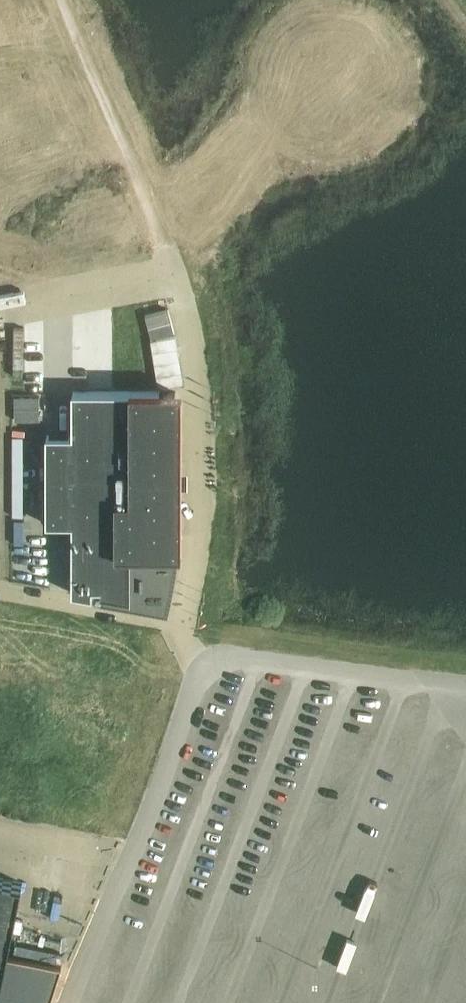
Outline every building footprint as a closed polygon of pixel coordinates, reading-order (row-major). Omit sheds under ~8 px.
[(183,307),(169,309),(173,335),(186,333),(183,307)] [(158,314),(162,336),(170,334),(166,312),(158,314)] [(118,338),(114,317),(104,319),(108,340),(118,338)] [(72,594),(81,596),(81,588),(101,590),(101,600),(169,612),(177,575),(183,537),(183,393),(119,393),(72,393),(72,437),(46,436),(46,525),(72,525),(72,594)] [(39,397),(15,397),(15,421),(39,420),(39,397)] [(62,966),(8,955),(22,884),(0,879),(0,1002),(50,1002),(62,966)]
